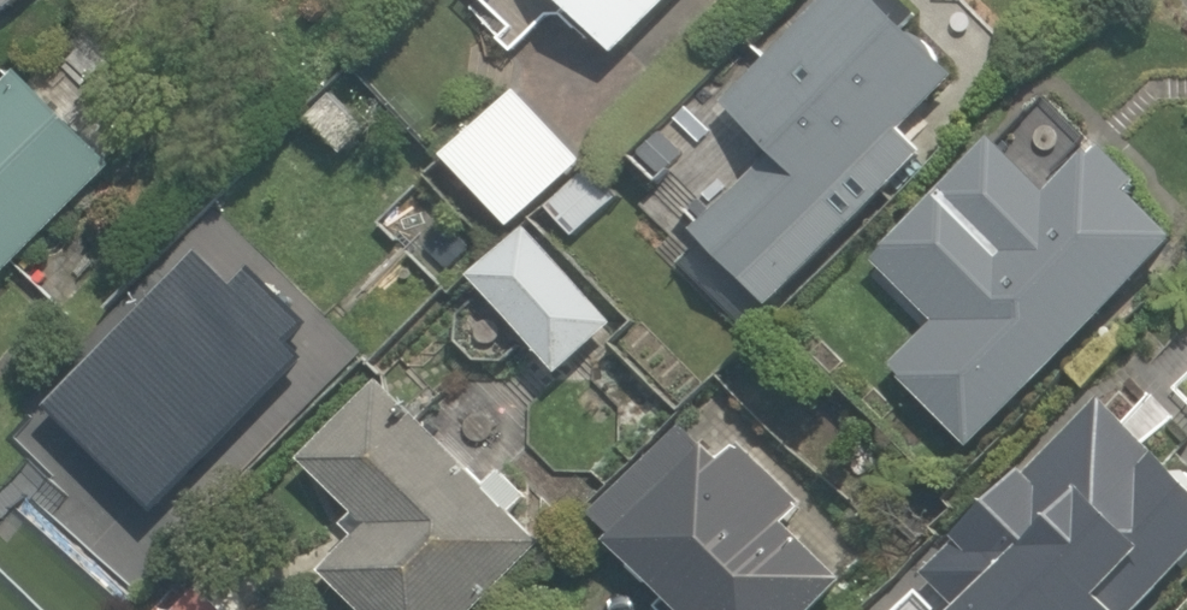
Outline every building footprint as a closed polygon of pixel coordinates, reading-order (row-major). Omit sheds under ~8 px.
[(520,42),(562,2),(610,51),(663,0),(479,0),(520,42)] [(880,183),(855,157),(953,61),(894,0),(801,0),(704,95),(761,153),(682,231),(755,305),(880,183)] [(117,161),(1,55),(0,56),(0,288),(117,161)] [(1041,189),(991,140),(946,184),(996,234),(984,245),(935,196),(871,259),(927,315),(883,358),(970,446),(1183,235),(1090,141),(1041,189)] [(144,496),(324,330),(213,210),(33,377),(144,496)] [(481,296),(441,332),(478,374),(519,339),(548,372),(616,313),(527,212),(460,272),(481,296)] [(318,563),(364,609),(456,609),(530,537),(363,367),(286,443),(362,520),(318,563)] [(1186,544),(1186,465),(1091,382),(894,609),(1130,609),(1186,544)] [(792,495),(739,434),(714,456),(687,425),(590,509),(678,609),(805,609),(838,581),(776,510),(792,495)] [(186,559),(143,609),(245,609),(186,559)]
